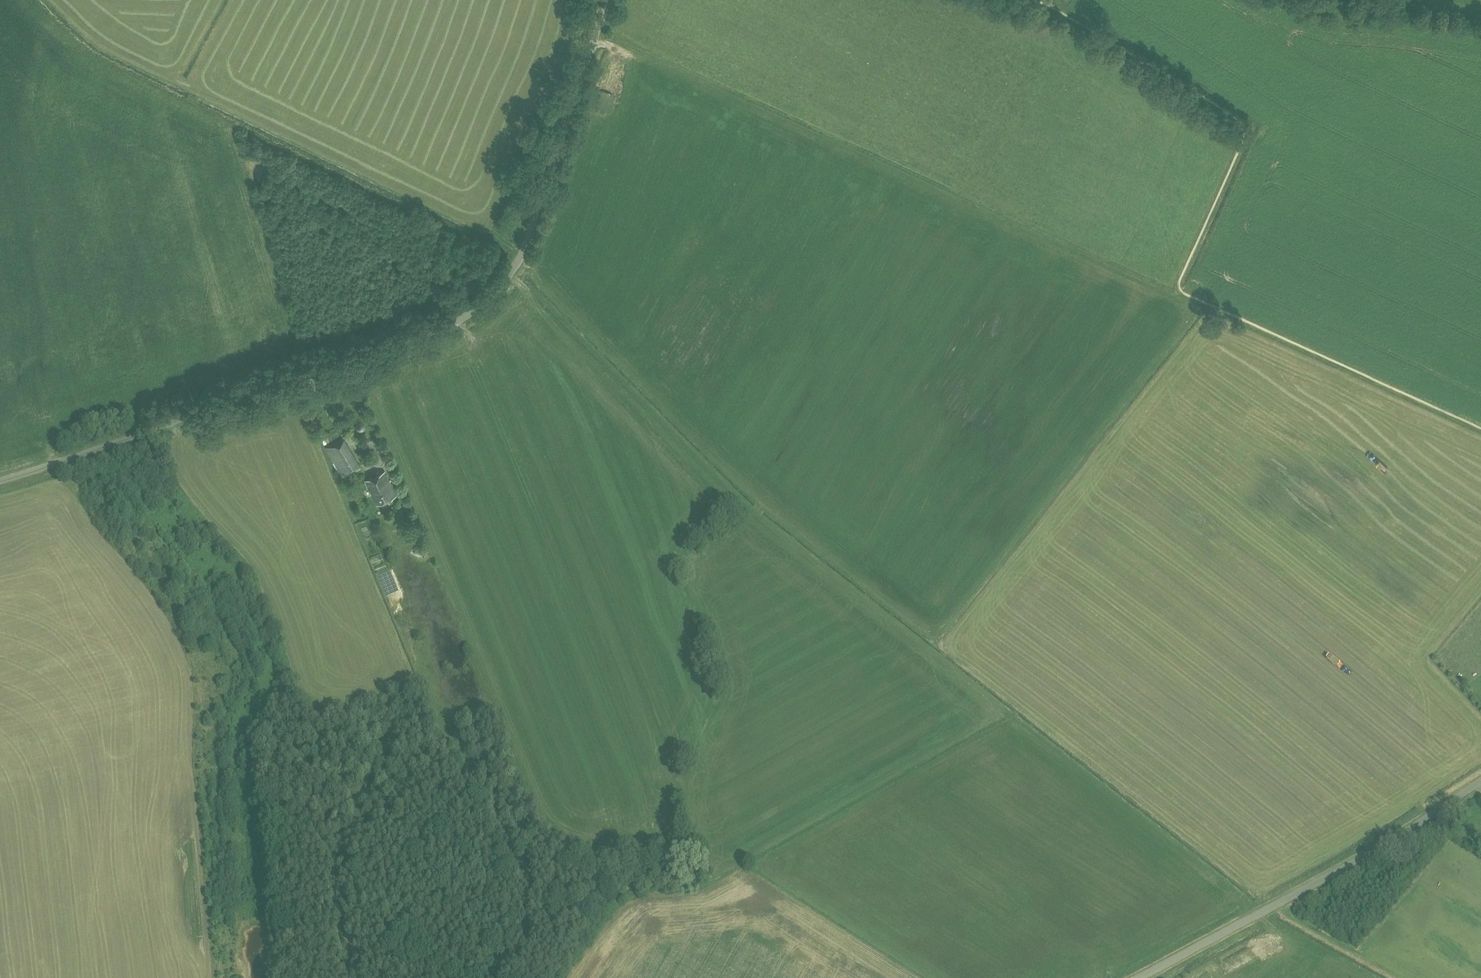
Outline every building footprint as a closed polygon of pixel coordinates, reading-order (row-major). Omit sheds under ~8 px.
[(342,477),(360,467),(344,439),(342,440),(341,438),(325,447),(342,477)] [(377,504),(396,496),(385,471),(366,480),(377,504)]
